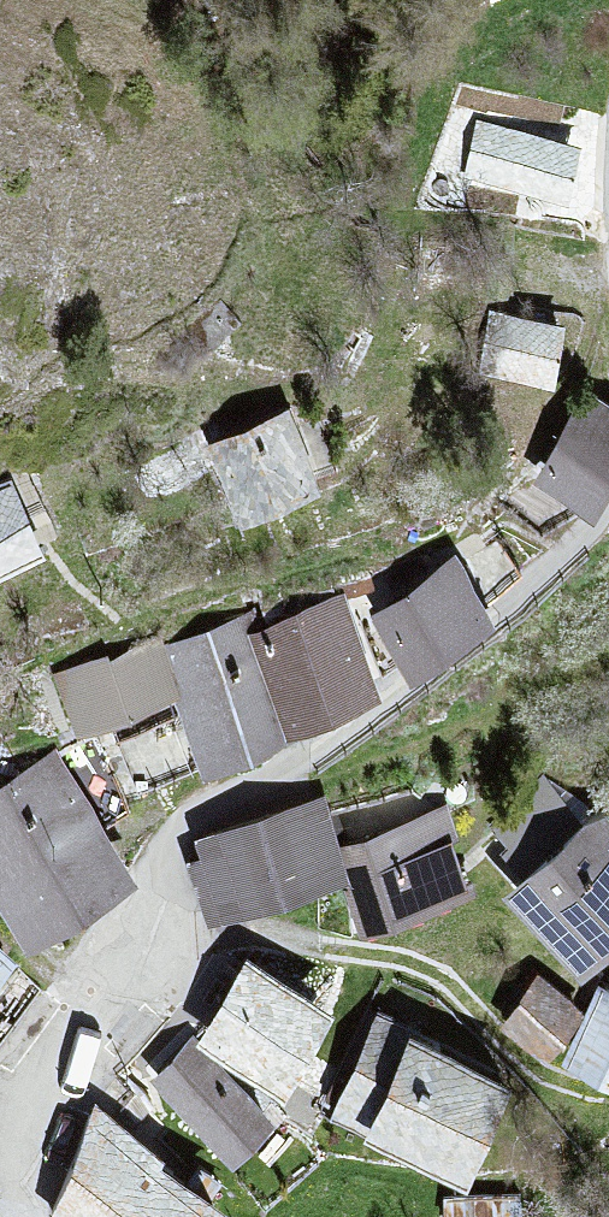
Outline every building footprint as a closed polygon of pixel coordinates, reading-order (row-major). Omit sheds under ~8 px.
[(573,204),(581,143),(483,131),(476,191),(573,204)] [(571,389),(575,334),(507,328),(502,383),(571,389)] [(554,479),(608,514),(608,408),(603,404),(554,479)] [(307,418),(228,453),(263,533),(342,498),(307,418)] [(0,502),(0,587),(61,561),(30,489),(0,502)] [(449,571),(381,622),(424,680),(493,629),(449,571)] [(404,697),(358,617),(273,666),(320,746),(404,697)] [(217,774),(299,743),(257,631),(175,662),(217,774)] [(160,650),(71,687),(95,746),(185,709),(160,650)] [(0,805),(0,898),(39,954),(137,887),(54,768),(0,805)] [(324,812),(203,854),(230,933),(352,891),(324,812)] [(472,894),(449,821),(341,855),(364,928),(472,894)] [(509,896),(589,989),(608,972),(608,850),(589,827),(509,896)] [(19,958),(0,945),(0,986),(19,958)] [(251,963),(206,1044),(303,1098),(348,1017),(251,963)] [(539,980),(507,1027),(558,1061),(590,1014),(539,980)] [(574,1063),(608,1080),(608,1004),(604,1002),(574,1063)] [(386,1022),(340,1115),(490,1189),(536,1095),(386,1022)] [(154,1084),(239,1168),(281,1125),(196,1041),(154,1084)] [(66,1216),(209,1216),(99,1124),(66,1216)]
